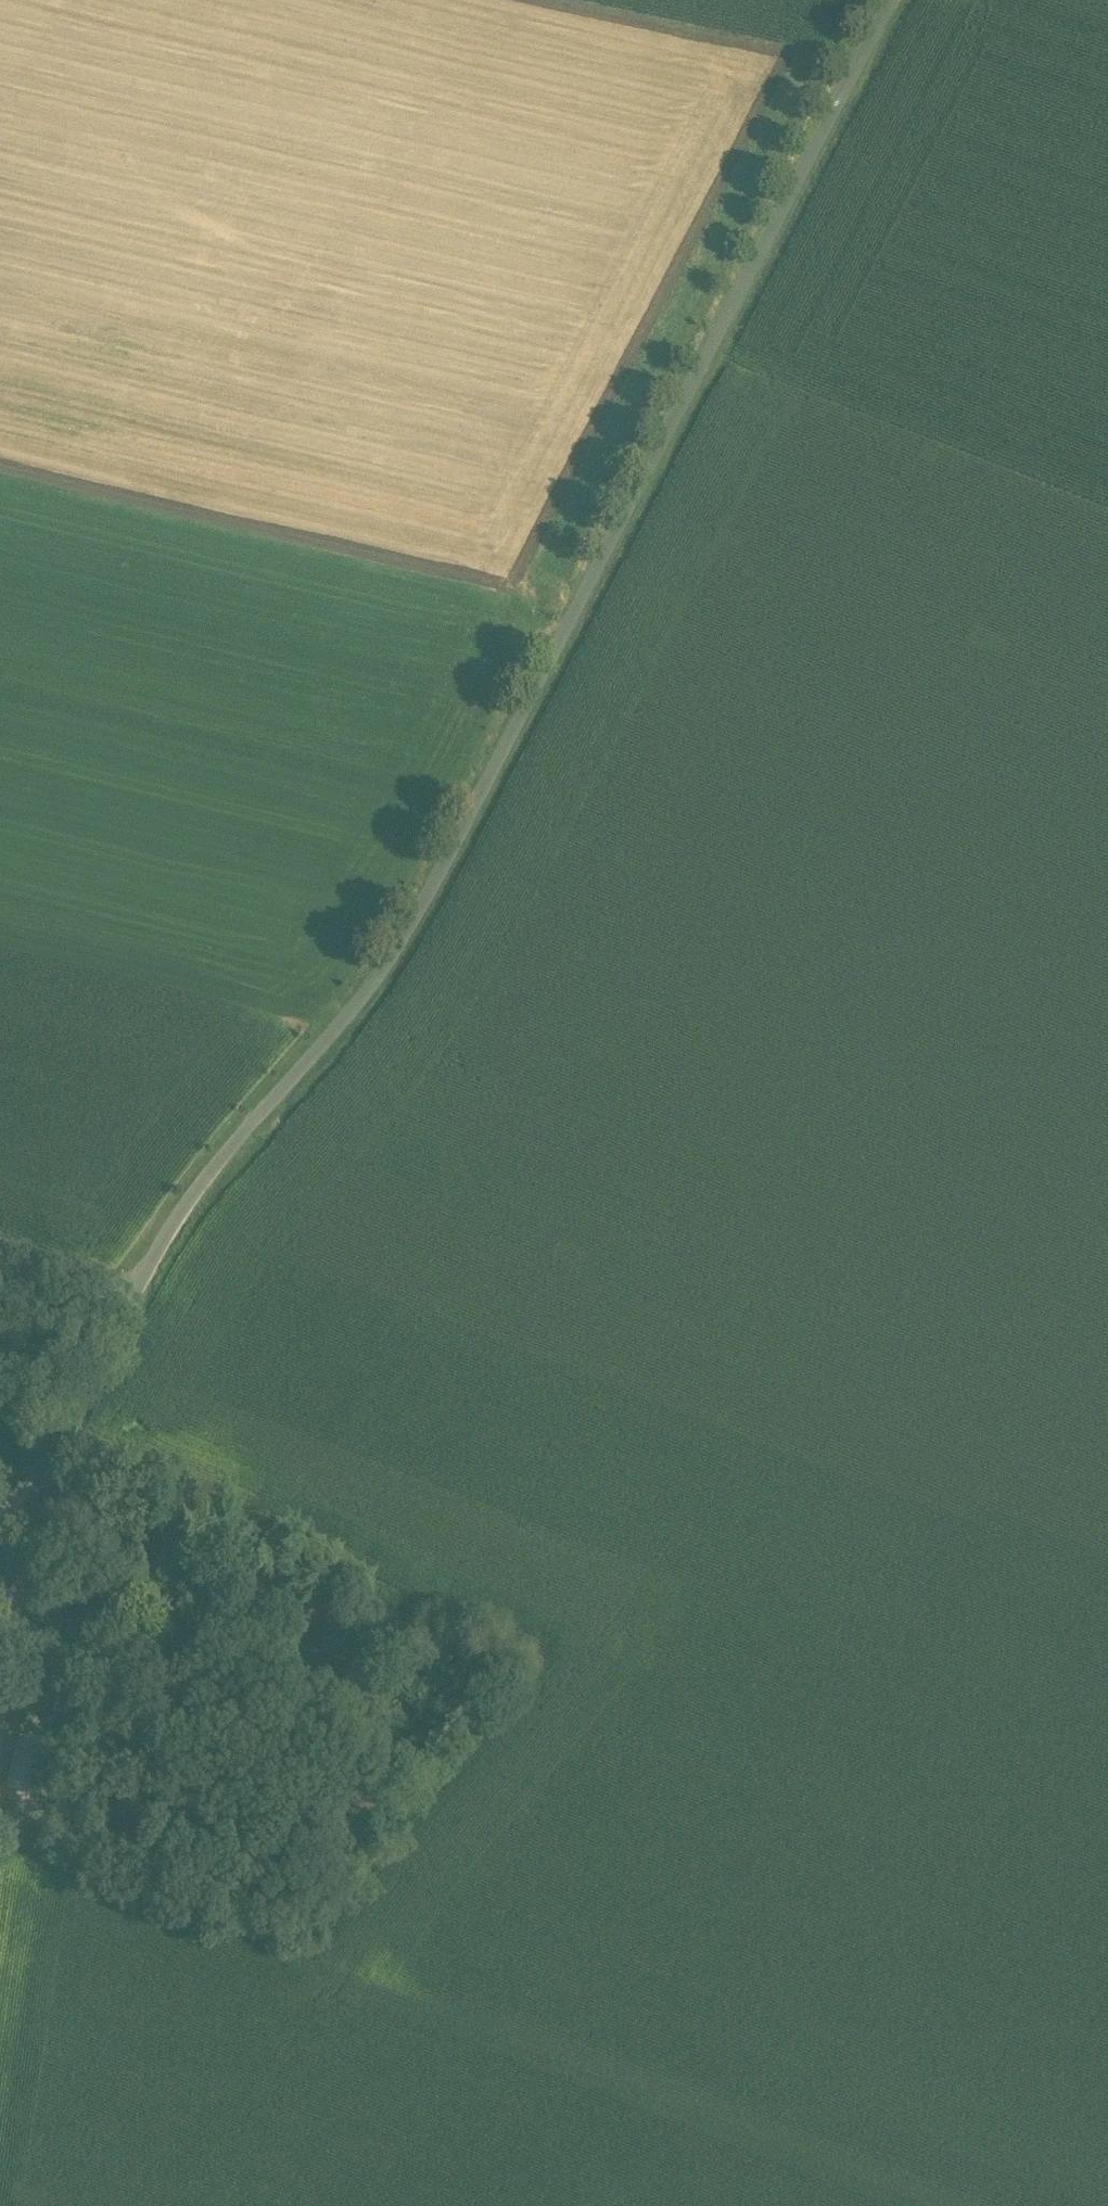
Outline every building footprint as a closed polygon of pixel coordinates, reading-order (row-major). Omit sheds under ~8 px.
[(310,1113),(300,1107),(294,1117),(304,1123),(310,1113)] [(63,1748),(22,1737),(7,1788),(48,1799),(63,1748)]
